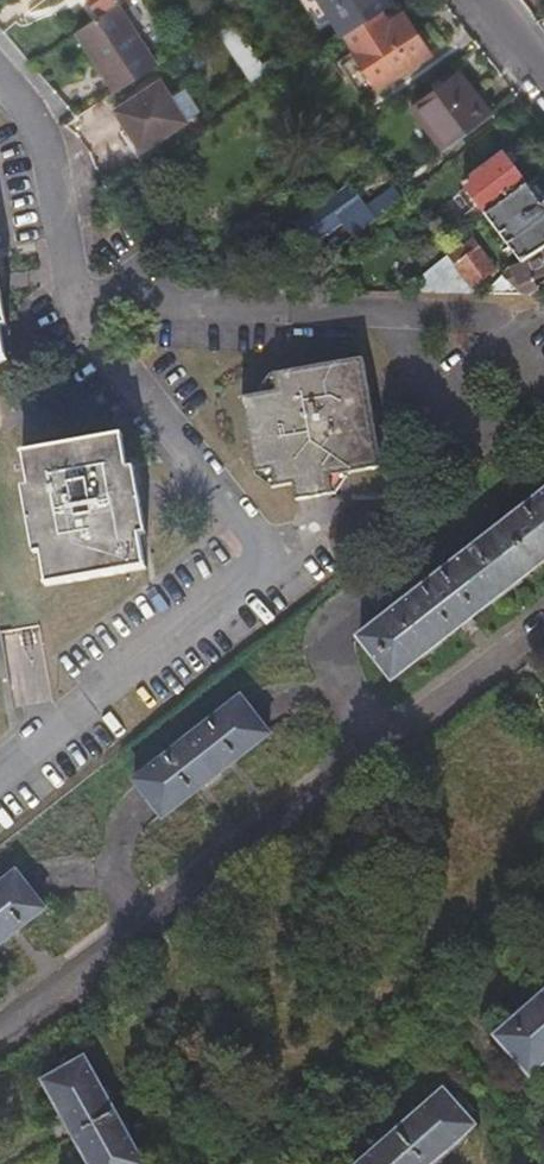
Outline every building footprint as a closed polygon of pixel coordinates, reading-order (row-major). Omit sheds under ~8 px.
[(99,15),(118,2),(121,0),(88,0),(99,15)] [(344,35),(346,34),(372,17),(393,4),(390,0),(321,0),(344,35)] [(75,30),(114,91),(156,64),(118,2),(99,15),(75,30)] [(346,34),(344,35),(352,47),(351,48),(377,87),(429,53),(402,14),(380,29),(372,17),(346,34)] [(213,26),(256,92),(272,81),(266,71),(256,57),(230,16),(213,26)] [(256,57),(266,71),(272,67),(263,53),(256,57)] [(444,151),(492,115),(459,71),(411,106),(444,151)] [(114,110),(140,149),(184,120),(159,81),(114,110)] [(463,186),(486,216),(526,186),(503,157),(463,186)] [(543,248),(543,204),(541,206),(526,186),(486,216),(522,263),(543,248)] [(366,209),(376,222),(385,215),(403,202),(392,189),(366,209)] [(302,222),(312,233),(347,206),(339,195),(302,222)] [(415,212),(406,200),(403,202),(385,215),(394,227),(415,212)] [(423,293),(471,295),(471,286),(494,270),(470,239),(415,281),(423,293)] [(532,297),(539,293),(531,279),(543,272),(543,248),(522,263),(510,266),(499,277),(514,296),(532,297)] [(297,496),(300,514),(336,508),(330,472),(382,464),(365,359),(276,374),(277,392),(243,398),(256,486),(274,482),(277,499),(297,496)] [(22,450),(46,584),(146,567),(135,498),(130,499),(119,435),(22,450)] [(392,679),(543,560),(543,493),(359,638),(392,679)] [(134,783),(161,819),(268,736),(241,700),(134,783)] [(43,911),(15,875),(0,887),(0,944),(43,911)] [(543,1066),(543,995),(543,996),(494,1039),(529,1079),(543,1066)] [(41,1081),(89,1163),(144,1163),(82,1057),(41,1081)] [(476,1126),(445,1091),(397,1133),(362,1163),(433,1163),(476,1126)]
